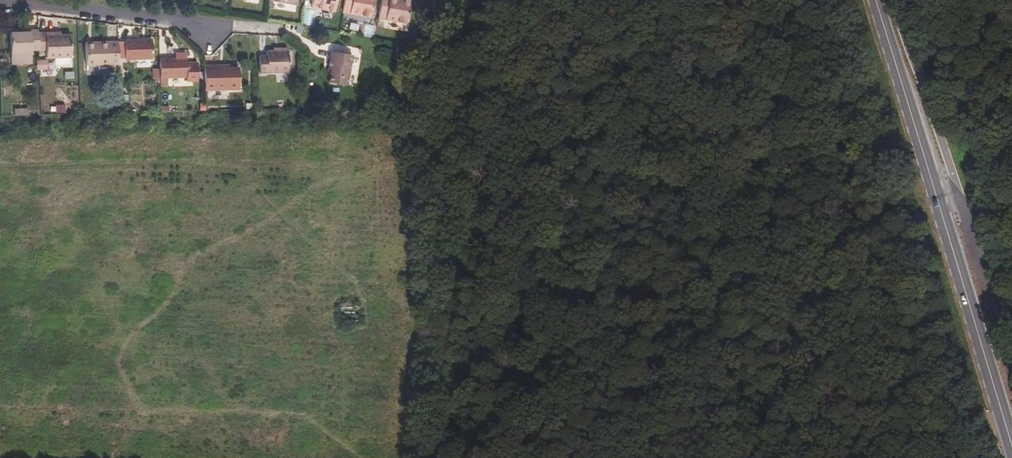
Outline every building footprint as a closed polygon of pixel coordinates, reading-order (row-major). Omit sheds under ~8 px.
[(262,11),(281,14),(290,15),(293,0),(264,0),(262,11)] [(299,9),(306,10),(304,20),(324,23),(328,24),(331,0),(329,0),(300,0),(299,9)] [(361,3),(355,3),(355,0),(354,0),(340,0),(336,23),(363,28),(364,27),(367,9),(368,7),(368,4),(361,4),(361,3)] [(404,10),(400,10),(397,9),(391,8),(391,6),(376,3),(372,29),(400,33),(404,10)] [(31,41),(31,38),(23,39),(22,41),(2,41),(3,61),(23,60),(23,57),(31,57),(31,41)] [(46,40),(31,41),(31,57),(31,58),(38,58),(38,66),(47,65),(47,71),(49,73),(60,72),(62,71),(62,65),(63,65),(63,43),(46,43),(46,40)] [(142,48),(116,49),(116,68),(142,67),(142,48)] [(108,71),(107,49),(83,50),(84,54),(75,55),(77,72),(108,71)] [(342,61),(321,57),(317,74),(321,75),(320,87),(337,90),(342,61)] [(279,61),(277,60),(272,60),(258,61),(258,64),(250,64),(250,79),(251,80),(253,81),(255,81),(279,80),(280,78),(279,61)] [(178,66),(150,67),(150,87),(179,86),(178,66)] [(211,71),(195,72),(196,96),(231,95),(230,74),(212,75),(211,71)]
